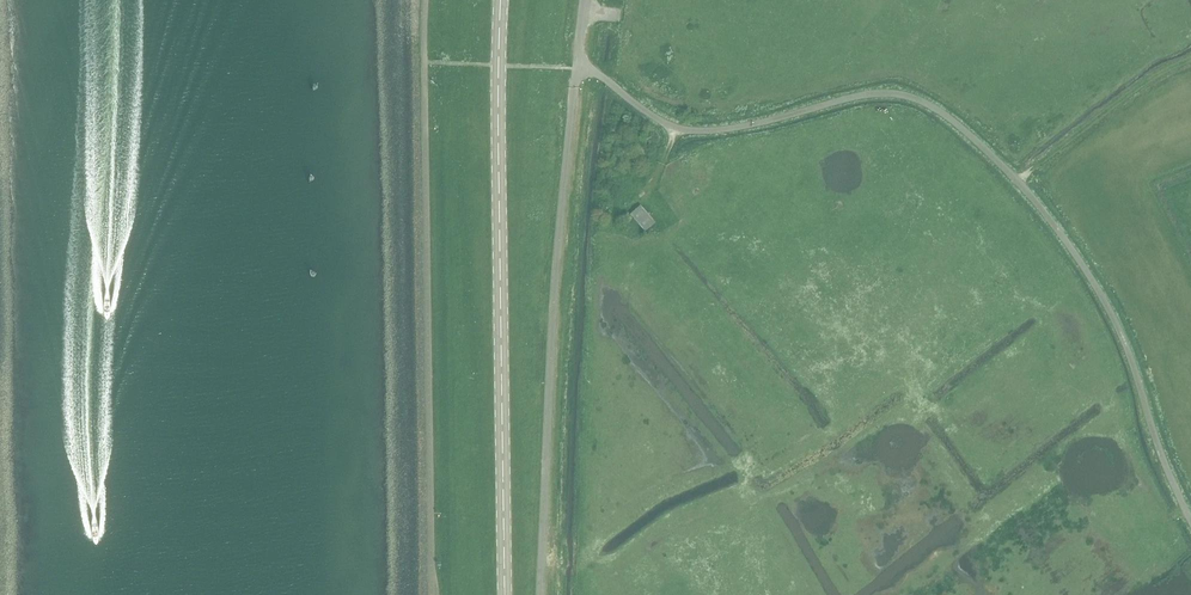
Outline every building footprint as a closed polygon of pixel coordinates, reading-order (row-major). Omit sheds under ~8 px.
[(631,214),(645,230),(654,222),(640,206),(631,214)]
